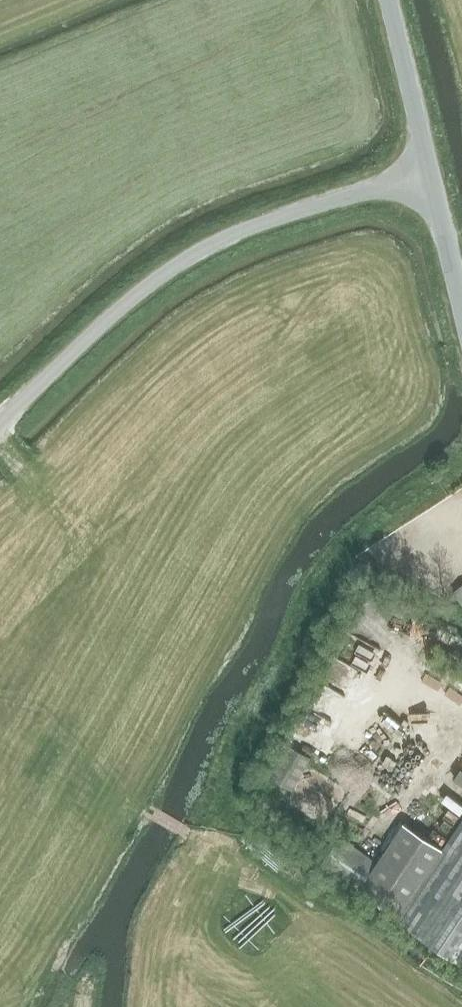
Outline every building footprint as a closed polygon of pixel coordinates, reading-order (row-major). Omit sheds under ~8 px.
[(451,593),(461,605),(461,583),(451,593)] [(292,790),(311,757),(288,744),(269,777),(292,790)] [(400,915),(445,850),(404,822),(377,861),(340,835),(319,865),(356,891),(358,887),(400,915)] [(446,950),(461,961),(461,926),(446,950)]
